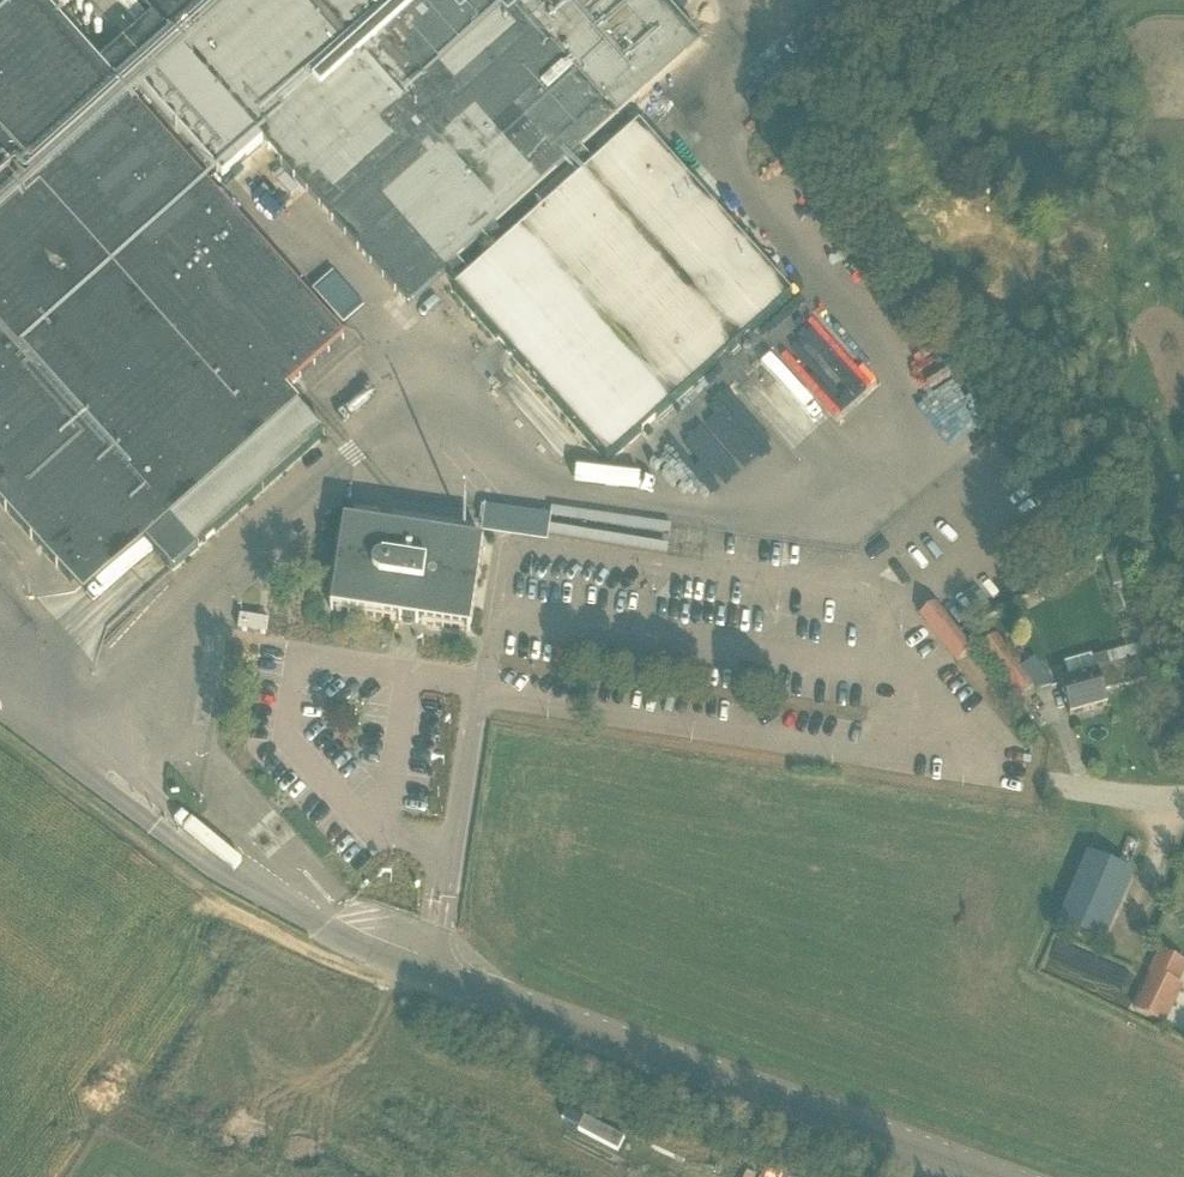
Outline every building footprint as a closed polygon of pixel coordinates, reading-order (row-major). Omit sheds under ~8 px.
[(530,196),(579,152),(701,44),(662,0),(135,0),(150,17),(98,63),(42,0),(0,0),(0,503),(70,582),(122,535),(155,505),(195,551),(325,436),(285,390),(343,338),(133,103),(147,90),(224,176),(262,142),(408,305),(446,271),(455,263),(481,239),(493,229),(530,196)] [(455,263),(446,271),(462,290),(457,294),(609,462),(717,364),(741,343),(756,329),(793,296),(640,128),(595,169),(579,152),(530,196),(546,214),(510,247),(493,229),(481,239),(498,257),(471,281),(455,263)] [(685,463),(711,495),(728,480),(702,449),(685,463)] [(343,521),(330,610),(469,631),(483,542),(343,521)] [(935,604),(920,616),(957,663),(972,651),(935,604)] [(240,615),(237,630),(266,634),(268,620),(240,615)] [(1020,700),(1035,687),(1025,675),(994,636),(979,648),(1020,700)] [(1151,678),(1145,655),(1142,642),(1104,653),(1108,669),(1083,676),(1059,682),(1068,715),(1106,705),(1102,691),(1151,678)] [(1037,665),(1025,675),(1035,687),(1039,691),(1049,683),(1037,665)] [(1106,945),(1135,871),(1087,852),(1058,926),(1106,945)] [(1045,967),(1089,986),(1093,976),(1120,988),(1128,970),(1057,939),(1045,967)] [(1153,973),(1135,1011),(1163,1024),(1181,987),(1153,973)]
